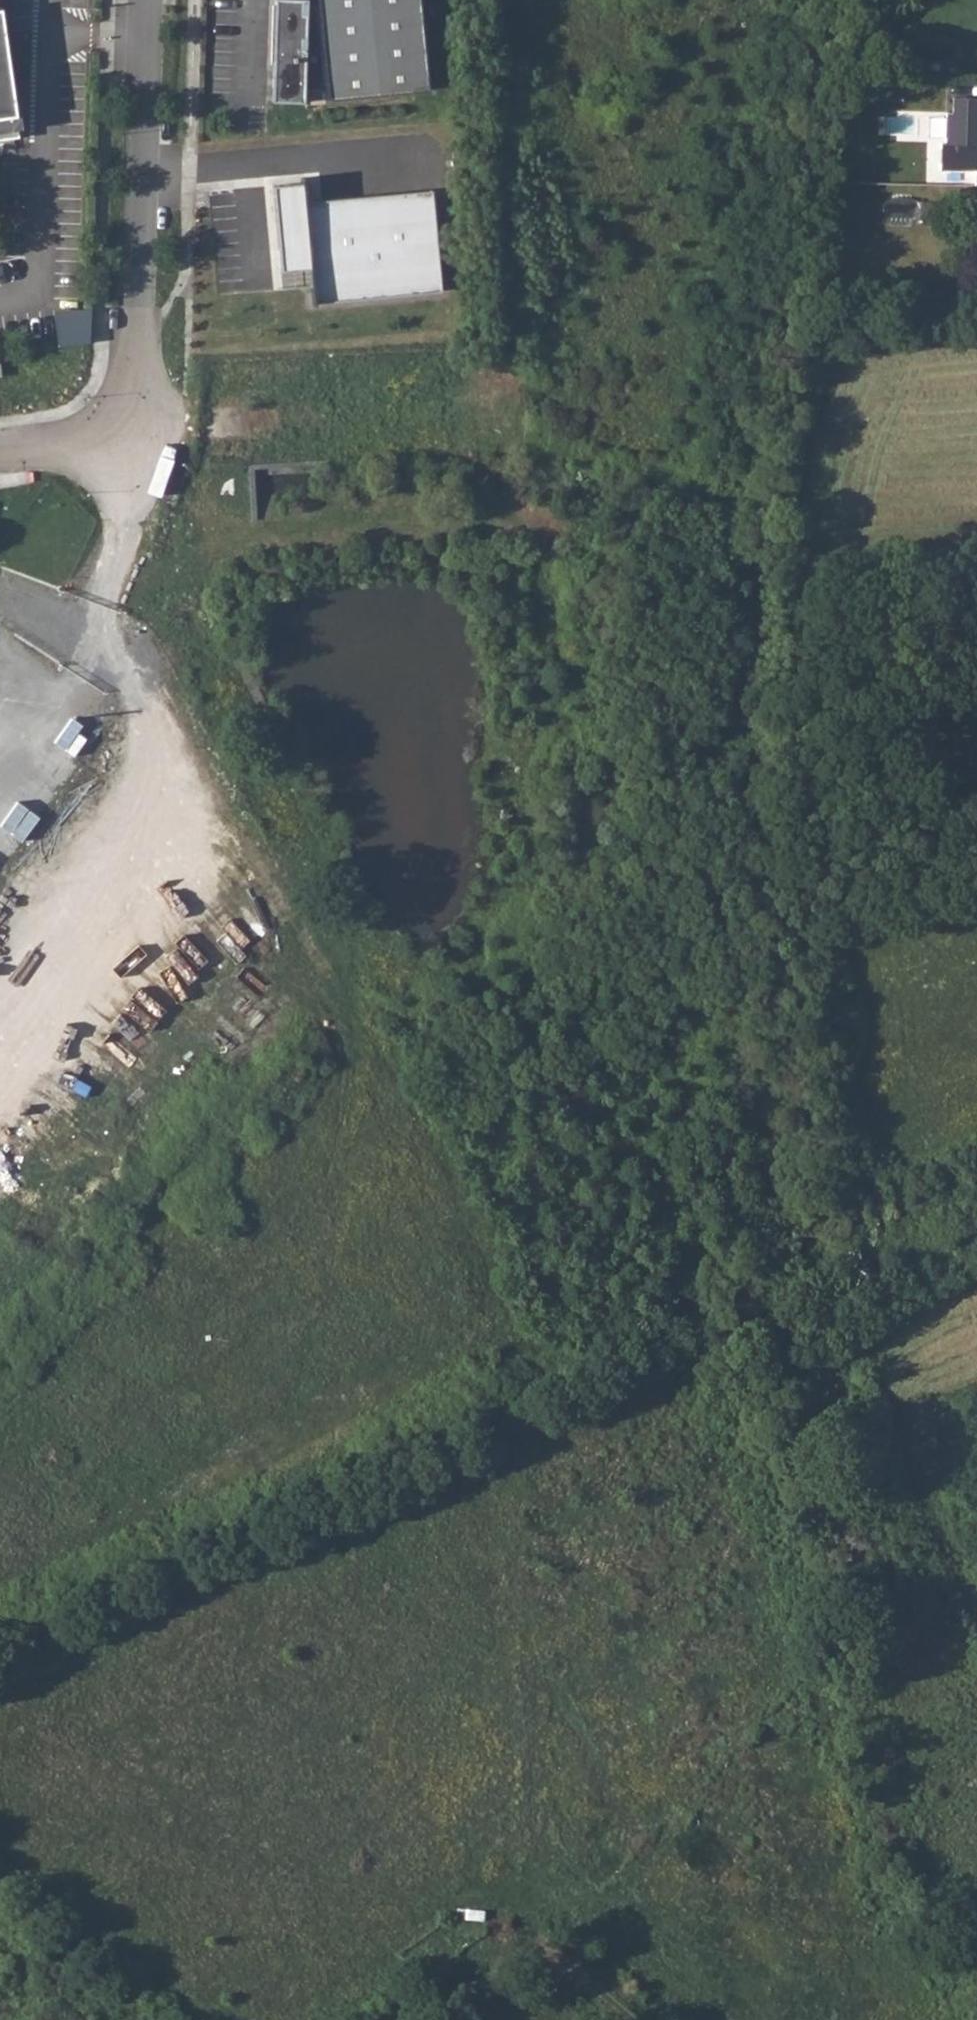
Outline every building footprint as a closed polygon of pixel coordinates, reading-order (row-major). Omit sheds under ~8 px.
[(272,100),(303,101),(303,89),(325,90),(326,99),(428,89),(419,0),(316,0),(317,5),(306,5),(306,0),(275,0),(272,100)] [(18,136),(0,9),(0,138),(18,136)] [(949,98),(950,147),(943,147),(944,169),(976,169),(976,98),(949,98)] [(440,290),(431,189),(306,201),(304,182),(273,185),(280,270),(309,268),(312,302),(440,290)]
